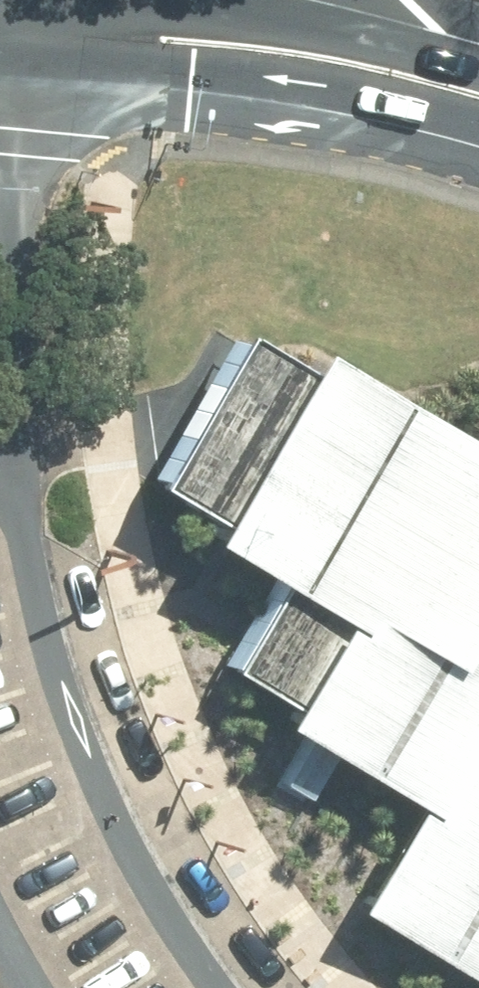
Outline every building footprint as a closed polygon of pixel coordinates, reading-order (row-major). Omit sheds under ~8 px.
[(272,691),(262,708),(401,792),(338,898),(478,981),(478,442),(295,333),(283,353),(225,320),(136,468),(195,503),(184,522),(263,569),(213,656),(272,691)]
